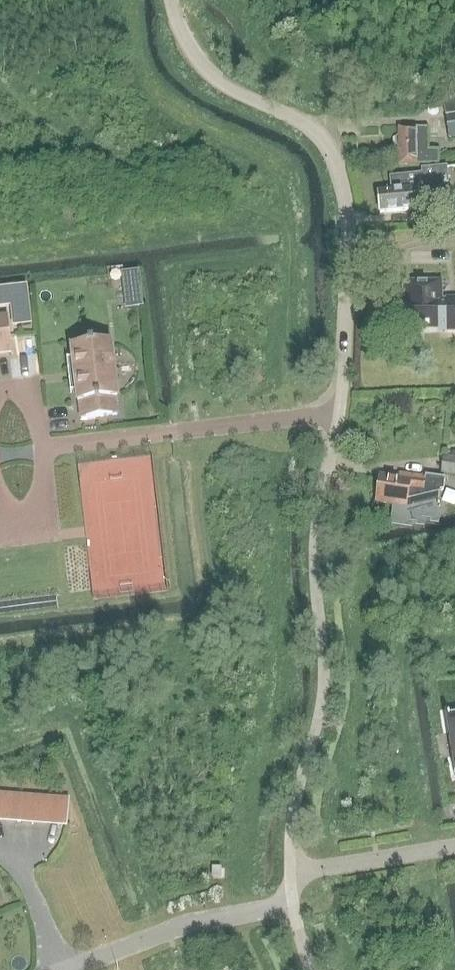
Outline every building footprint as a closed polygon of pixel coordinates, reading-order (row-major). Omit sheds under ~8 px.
[(446,116),(448,139),(454,138),(454,115),(446,116)] [(437,164),(438,151),(427,151),(427,128),(398,128),(398,135),(395,138),(396,146),(399,149),(399,165),(437,164)] [(391,192),(378,193),(380,213),(420,209),(419,199),(429,198),(447,184),(445,167),(422,169),(422,174),(390,177),(391,192)] [(140,274),(125,275),(126,287),(137,286),(142,285),(140,274)] [(439,302),(439,284),(406,284),(406,303),(401,303),(402,328),(437,328),(445,328),(445,332),(454,332),(454,299),(445,299),(445,302),(439,302)] [(14,326),(30,324),(26,288),(0,291),(0,307),(12,306),(14,326)] [(11,353),(7,317),(0,318),(0,354),(11,353)] [(71,348),(72,358),(77,403),(79,403),(81,419),(117,414),(115,399),(117,398),(110,343),(93,345),(92,344),(89,344),(89,346),(71,348)] [(454,476),(454,457),(442,456),(440,474),(454,476)] [(395,505),(393,523),(408,525),(409,523),(421,525),(421,520),(435,522),(437,505),(440,490),(445,490),(447,479),(425,475),(425,478),(405,475),(404,480),(379,476),(376,502),(395,505)] [(445,714),(454,776),(454,713),(445,714)] [(18,821),(20,795),(4,794),(2,819),(18,821)] [(20,795),(18,821),(34,822),(36,796),(20,795)] [(50,823),(52,798),(36,796),(34,822),(50,823)] [(52,798),(50,823),(67,824),(69,799),(52,798)] [(221,867),(211,867),(211,880),(221,880),(221,867)]
